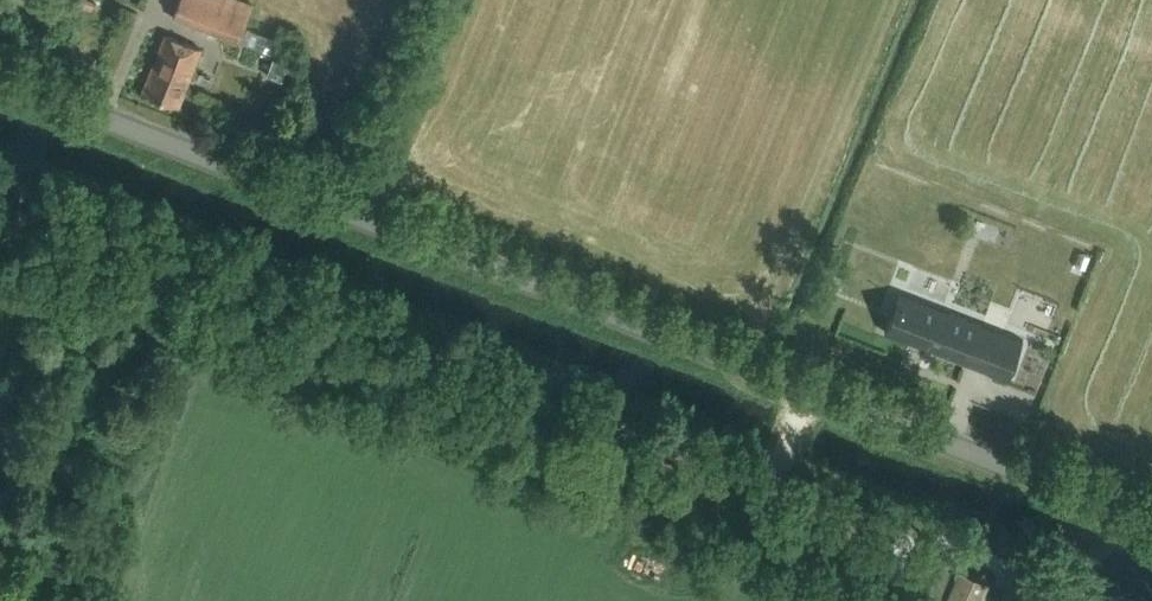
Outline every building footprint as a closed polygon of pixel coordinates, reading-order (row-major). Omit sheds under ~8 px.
[(101,0),(78,0),(76,5),(96,13),(101,0)] [(250,12),(217,0),(180,0),(174,17),(238,42),(250,12)] [(247,42),(282,49),(287,27),(251,20),(247,42)] [(180,104),(202,49),(166,34),(144,90),(180,104)] [(278,54),(273,72),(288,76),(294,59),(278,54)] [(889,318),(884,331),(926,348),(928,342),(968,358),(981,324),(950,311),(948,317),(900,298),(892,319),(889,318)] [(997,349),(988,372),(1007,379),(1016,356),(997,349)] [(939,599),(951,568),(920,556),(908,587),(939,599)] [(987,581),(959,569),(946,600),(979,600),(987,581)] [(1008,589),(1003,600),(1037,600),(1008,589)]
